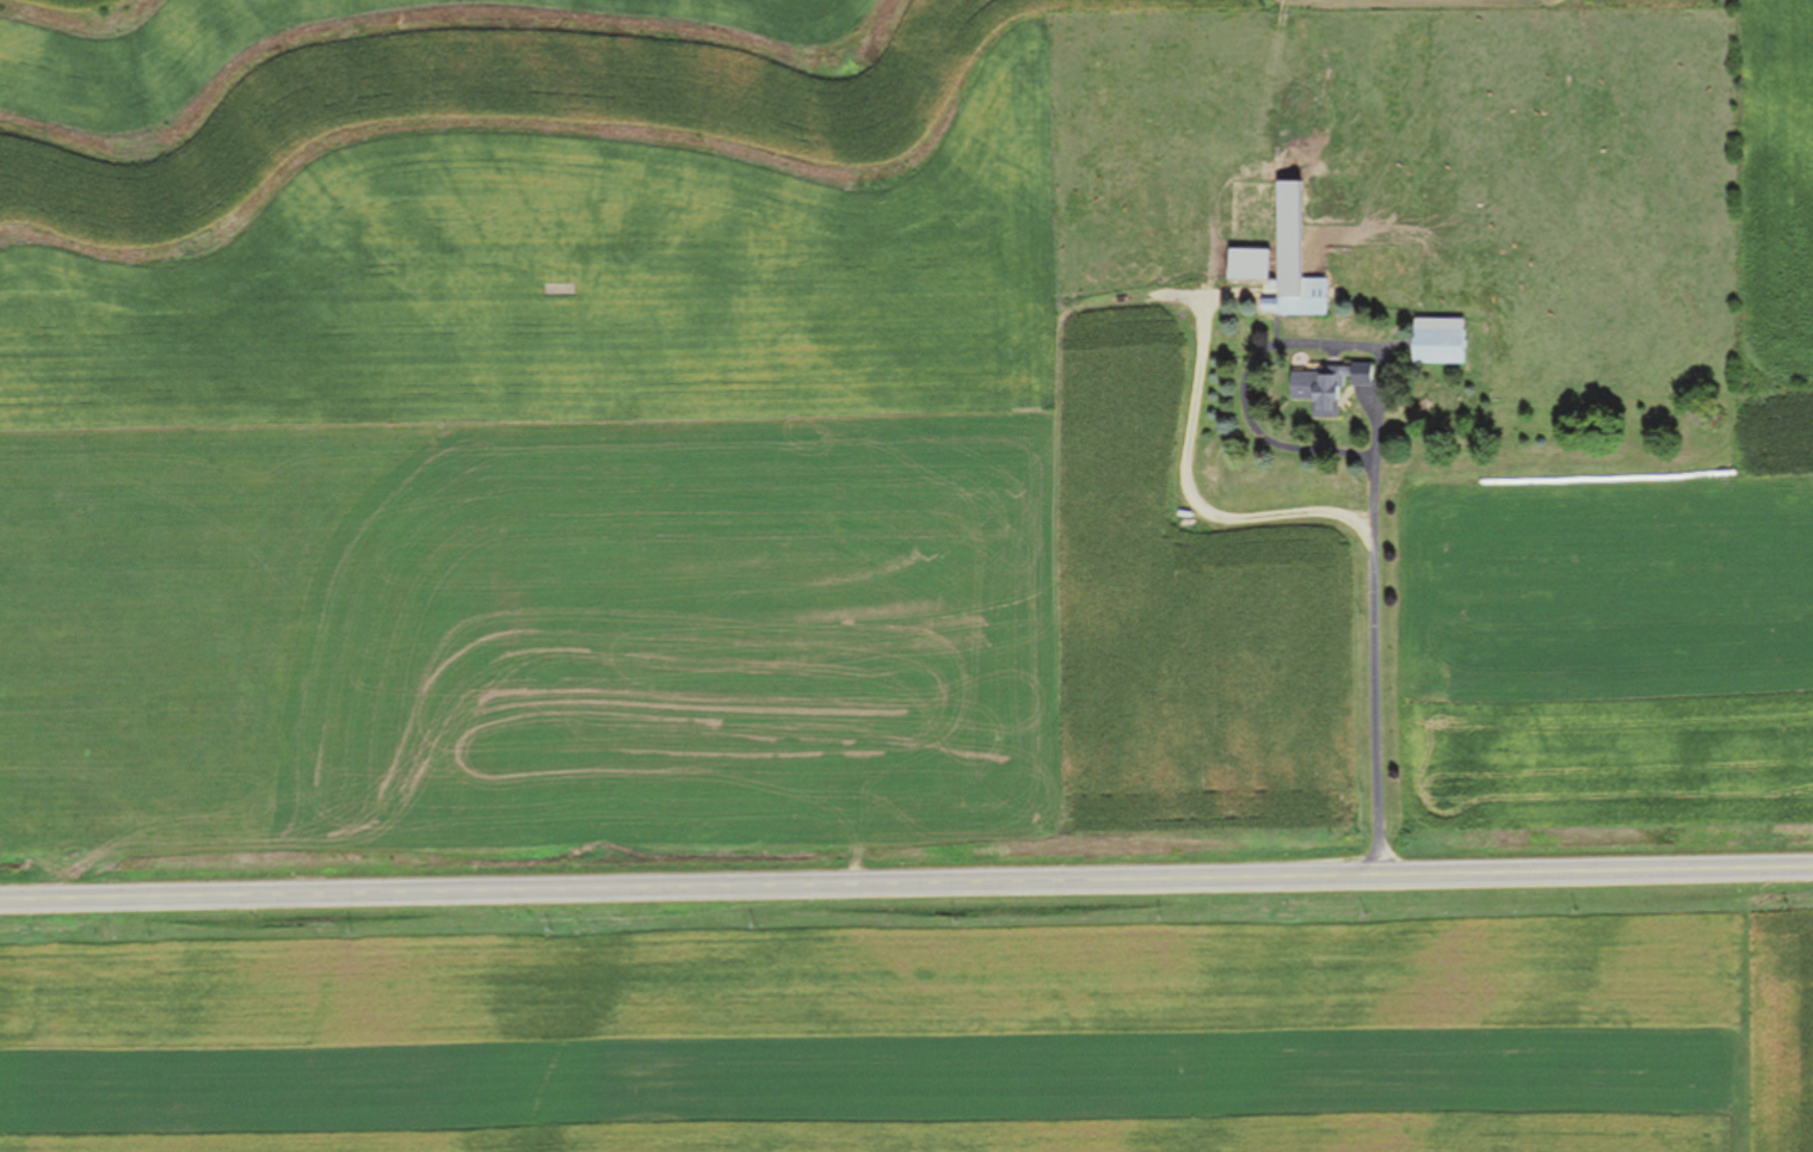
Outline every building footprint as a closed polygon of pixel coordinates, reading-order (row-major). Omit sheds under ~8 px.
[(1324,315),(1324,279),(1276,279),(1276,300),(1258,300),(1258,315),(1324,315)] [(1464,330),(1410,330),(1410,364),(1464,364),(1464,330)] [(1288,401),(1311,401),(1311,420),(1337,420),(1337,387),(1371,387),(1371,368),(1288,367),(1288,401)]
